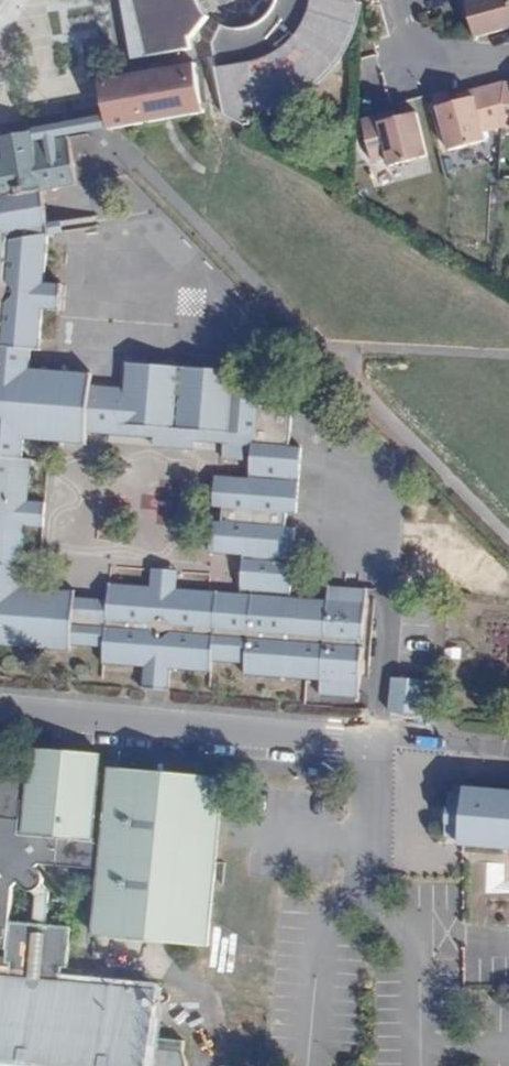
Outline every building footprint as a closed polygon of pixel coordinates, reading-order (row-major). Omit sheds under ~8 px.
[(134,59),(149,56),(135,0),(123,0),(134,59)] [(149,56),(193,47),(191,36),(195,36),(210,15),(203,5),(202,0),(135,0),(149,56)] [(277,2),(274,6),(268,14),(265,16),(259,21),(249,25),(237,26),(223,23),(214,45),(225,113),(246,124),(251,123),(250,115),(249,109),(267,106),(286,100),(306,90),(322,77),(337,59),(347,39),(357,14),(359,0),(278,0),(277,2)] [(363,0),(359,0),(357,14),(347,39),(337,59),(322,77),(306,90),(286,100),(267,106),(249,109),(250,115),(268,111),(284,106),(301,98),(315,87),(328,75),(341,61),(350,46),(356,27),(363,10),(363,0)] [(265,16),(268,14),(274,6),(269,1),(271,0),(258,0),(250,9),(257,16),(261,13),(265,16)] [(508,29),(508,0),(460,0),(465,16),(470,15),(476,37),(503,30),(508,29)] [(204,111),(196,64),(101,81),(108,117),(110,128),(204,111)] [(473,97),(456,102),(438,107),(449,152),(487,140),(486,132),(502,127),(504,82),(471,91),(473,97)] [(471,91),(454,96),(456,102),(473,97),(471,91)] [(396,109),(377,114),(379,121),(398,115),(396,109)] [(379,121),(377,114),(363,118),(375,162),(388,158),(392,166),(429,155),(417,111),(398,115),(379,121)] [(110,128),(108,117),(33,130),(34,133),(35,141),(110,128)] [(70,136),(36,143),(35,141),(34,133),(2,138),(6,159),(13,196),(44,190),(44,191),(46,190),(79,185),(70,136)] [(0,160),(0,227),(1,231),(0,231),(0,666),(3,646),(71,652),(72,644),(105,648),(105,663),(144,666),(143,690),(171,693),(173,669),(213,672),(214,661),(247,663),(247,674),(324,680),(324,694),(361,697),(368,588),(329,585),(328,600),(291,597),(291,593),(241,589),(179,585),(180,570),(152,567),(152,583),(110,581),(109,597),(78,595),(79,589),(24,585),(28,527),(46,527),(47,501),(30,499),(34,459),(26,457),(26,438),(87,443),(88,432),(156,439),(155,447),(196,449),(196,441),(229,443),(233,388),(235,370),(128,361),(126,385),(94,382),(93,371),(32,366),(33,350),(42,349),(45,309),(61,310),(63,283),(48,281),(52,234),(50,223),(46,190),(44,191),(44,190),(13,196),(6,159),(0,160)] [(64,220),(50,223),(52,234),(67,231),(64,220)] [(241,589),(291,593),(297,527),(288,525),(289,512),(298,513),(303,446),(292,445),(294,407),(262,403),(262,392),(233,388),(229,443),(253,446),(250,479),(216,476),(214,505),(223,506),(222,520),(212,520),(210,553),(244,555),(241,589)] [(432,680),(398,677),(396,711),(430,714),(432,680)] [(189,1061),(187,1056),(188,1043),(157,1040),(162,993),(60,983),(61,969),(71,969),(75,928),(50,926),(38,925),(10,922),(13,890),(17,887),(23,891),(27,893),(32,894),(36,891),(39,889),(42,884),(42,880),(42,877),(40,870),(47,866),(105,870),(99,937),(213,948),(229,778),(117,767),(116,775),(106,774),(107,758),(101,757),(101,755),(35,748),(32,778),(0,775),(0,804),(1,806),(0,813),(0,950),(9,951),(9,964),(14,964),(12,978),(0,977),(0,1065),(191,1065),(189,1061)] [(445,822),(443,843),(465,845),(508,850),(508,791),(449,785),(447,805),(436,804),(434,821),(445,822)] [(53,893),(42,880),(42,884),(39,889),(36,891),(41,897),(38,925),(50,926),(53,893)]
